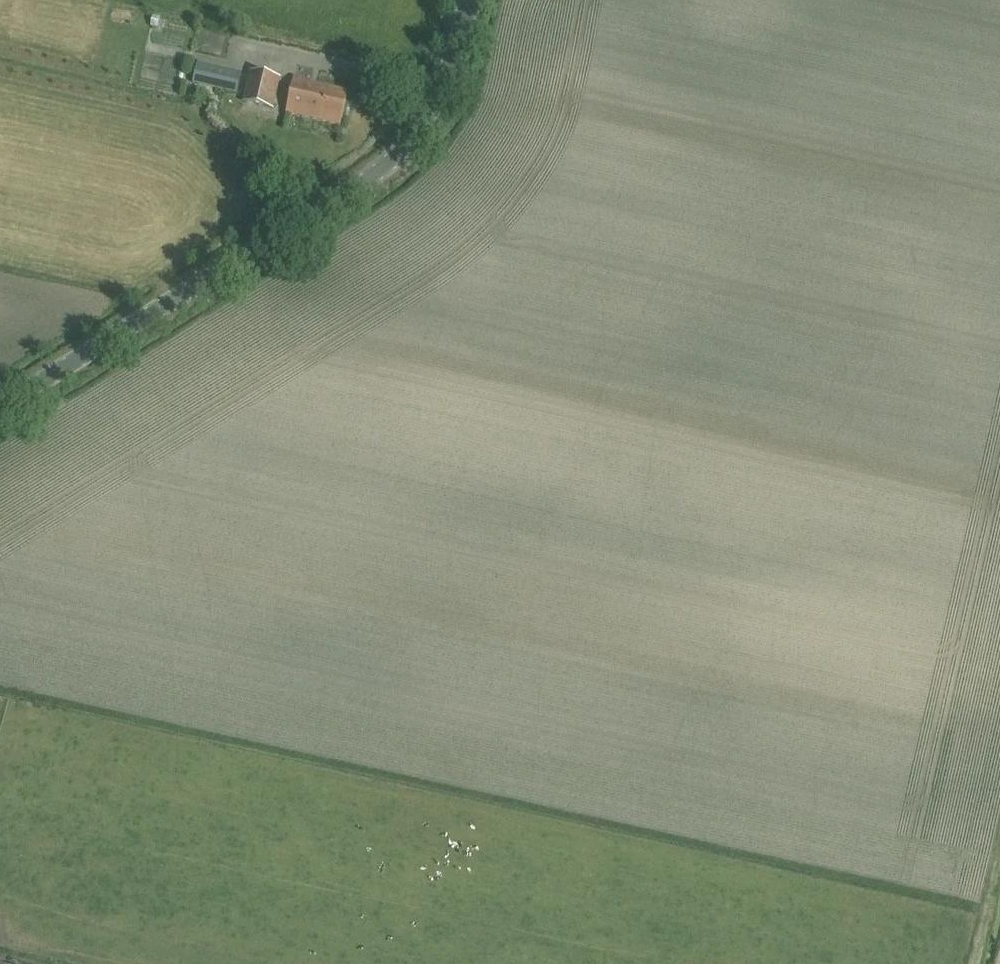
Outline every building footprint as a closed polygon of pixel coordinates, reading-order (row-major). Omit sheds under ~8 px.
[(198,62),(193,83),(237,93),(241,72),(198,62)] [(244,101),(273,108),(281,77),(251,70),(244,101)] [(340,124),(347,90),(310,81),(311,80),(295,77),(287,112),(340,124)]
